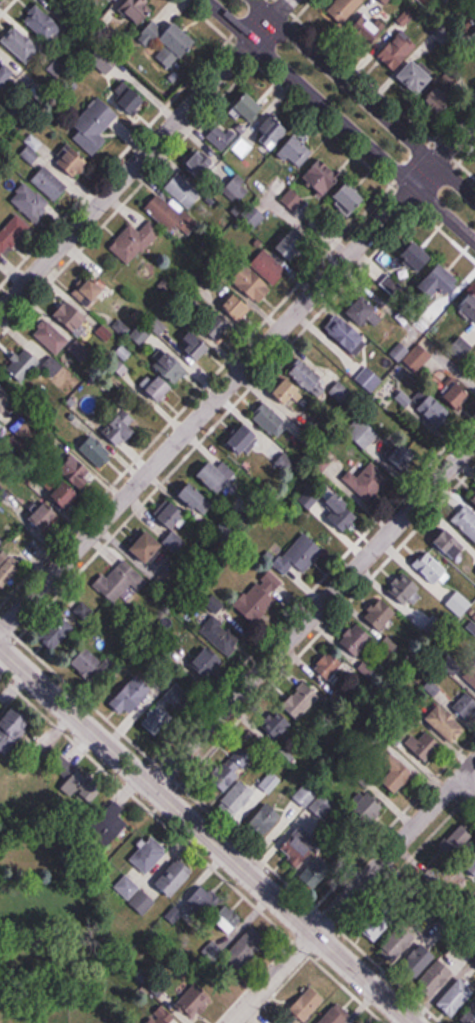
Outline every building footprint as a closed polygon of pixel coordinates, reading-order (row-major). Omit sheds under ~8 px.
[(70,12),(84,0),(59,0),(70,12)] [(156,12),(146,0),(127,0),(120,6),(137,27),(156,12)] [(366,0),(337,0),(327,10),(342,24),(366,0)] [(48,42),(62,26),(38,4),(24,20),(48,42)] [(382,29),(367,19),(352,42),(367,52),(382,29)] [(159,39),(167,46),(157,56),(170,70),(197,43),(176,22),(159,39)] [(2,40),(26,64),(40,50),(17,26),(2,40)] [(417,48),(402,33),(379,57),(395,71),(417,48)] [(434,78),(415,59),(399,76),(419,95),(434,78)] [(4,63),(0,67),(0,87),(14,73),(4,63)] [(135,118),(149,105),(129,85),(116,98),(135,118)] [(455,103),(439,86),(424,100),(440,117),(455,103)] [(244,127),(266,111),(253,92),(230,108),(244,127)] [(119,115),(100,98),(68,133),(94,156),(108,141),(101,135),(119,115)] [(273,149),(290,128),(271,114),(255,135),(273,149)] [(206,137),(223,154),(231,146),(243,158),(253,148),(234,129),(228,135),(218,125),(206,137)] [(280,152),(298,169),(315,153),(296,135),(280,152)] [(73,177),(86,162),(67,144),(53,159),(73,177)] [(214,165),(199,151),(187,164),(201,178),(214,165)] [(324,195),(342,178),(322,158),(305,176),(324,195)] [(31,179),(55,202),(69,186),(45,164),(31,179)] [(202,195),(180,172),(165,186),(188,209),(202,195)] [(10,199),(35,223),(51,206),(26,182),(10,199)] [(356,215),(369,200),(348,182),(335,197),(356,215)] [(194,225),(159,193),(145,209),(172,233),(178,226),(186,233),(194,225)] [(266,216),(251,204),(240,217),(254,230),(266,216)] [(18,213),(0,229),(0,256),(32,230),(18,213)] [(163,232),(151,221),(140,232),(132,224),(110,247),(129,266),(163,232)] [(280,252),(297,261),(310,236),(293,227),(280,252)] [(435,258),(415,239),(400,254),(420,274),(435,258)] [(437,304),(460,282),(442,264),(420,286),(437,304)] [(242,287),(260,304),(274,289),(256,272),(242,287)] [(401,291),(391,275),(378,282),(387,299),(401,291)] [(99,277),(75,286),(82,306),(106,297),(99,277)] [(252,308),(236,291),(221,306),(238,322),(252,308)] [(367,330),(383,314),(360,291),(344,307),(367,330)] [(474,293),(459,309),(474,325),(474,294),(474,293)] [(77,334),(91,318),(68,298),(54,314),(77,334)] [(232,321),(215,312),(205,330),(223,339),(232,321)] [(324,327),(354,357),(369,342),(339,312),(324,327)] [(56,355),(70,340),(47,318),(33,333),(56,355)] [(198,360),(213,345),(195,327),(180,342),(198,360)] [(474,350),(461,337),(449,348),(462,362),(474,350)] [(416,372),(433,356),(421,344),(405,359),(416,372)] [(42,363),(27,348),(6,369),(21,384),(42,363)] [(176,383),(190,369),(170,350),(157,364),(176,383)] [(323,380),(301,358),(288,372),(310,394),(323,380)] [(382,382),(369,367),(357,378),(370,393),(382,382)] [(176,386),(162,373),(146,389),(159,403),(176,386)] [(352,392),(339,381),(329,393),(342,404),(352,392)] [(456,409),(472,395),(459,381),(444,394),(456,409)] [(0,383),(0,412),(3,415),(18,401),(0,383)] [(429,429),(449,419),(437,396),(417,406),(429,429)] [(288,424),(263,399),(249,413),(274,437),(288,424)] [(132,426),(137,418),(121,408),(104,434),(125,448),(137,429),(132,426)] [(363,450),(380,436),(362,416),(346,430),(363,450)] [(262,438),(248,422),(227,439),(242,456),(262,438)] [(115,453),(92,433),(78,449),(101,469),(115,453)] [(401,471),(417,453),(399,437),(384,455),(401,471)] [(68,508),(96,475),(72,454),(58,469),(67,477),(52,494),(68,508)] [(213,457),(198,473),(215,490),(231,474),(213,457)] [(344,480),(371,504),(391,483),(371,465),(359,478),(352,471),(344,480)] [(208,497),(190,481),(179,494),(197,509),(208,497)] [(308,509),(320,499),(311,489),(300,498),(308,509)] [(345,532),(362,515),(337,491),(320,508),(345,532)] [(157,517),(173,531),(190,513),(174,498),(157,517)] [(61,515),(46,501),(28,519),(43,533),(61,515)] [(464,505),(451,521),(474,540),(474,513),(464,505)] [(465,569),(474,560),(474,553),(451,526),(437,538),(465,569)] [(165,545),(148,530),(131,548),(147,564),(165,545)] [(324,548),(305,531),(275,563),(294,581),(324,548)] [(450,571),(430,549),(414,564),(434,585),(450,571)] [(22,569),(4,552),(0,556),(0,584),(4,588),(22,569)] [(116,603),(130,583),(140,591),(149,579),(119,557),(96,587),(116,603)] [(277,600),(272,595),(283,583),(270,569),(235,604),(254,623),(277,600)] [(389,588),(409,607),(424,592),(405,572),(389,588)] [(381,632),(398,611),(382,598),(365,619),(381,632)] [(231,656),(244,640),(212,615),(199,630),(231,656)] [(340,640),(356,656),(376,637),(360,621),(340,640)] [(223,661),(209,645),(191,663),(205,678),(223,661)] [(86,646),(71,666),(97,685),(112,664),(86,646)] [(346,665),(330,650),(314,667),(330,682),(346,665)] [(127,717),(154,688),(138,674),(111,702),(127,717)] [(321,696),(305,681),(281,705),(297,721),(321,696)] [(176,715),(172,711),(189,694),(178,682),(140,720),(155,736),(176,715)] [(474,716),(474,698),(468,690),(453,705),(469,722),(474,716)] [(452,743),(467,728),(441,702),(426,717),(452,743)] [(1,722),(11,732),(27,714),(16,705),(1,722)] [(277,740),(293,724),(278,709),(262,725),(277,740)] [(421,739),(415,733),(406,742),(426,763),(444,746),(429,731),(421,739)] [(90,807),(106,784),(64,756),(55,770),(67,778),(61,788),(90,807)] [(396,793),(415,774),(396,756),(377,774),(396,793)] [(217,780),(225,789),(245,769),(236,761),(217,780)] [(282,779),(270,768),(253,788),(242,778),(223,801),(242,817),(265,790),(270,793),(282,779)] [(292,799),(307,809),(319,792),(304,782),(292,799)] [(369,824),(386,808),(368,790),(351,806),(369,824)] [(309,807),(321,819),(335,806),(323,793),(309,807)] [(120,816),(126,810),(115,800),(90,827),(110,844),(129,823),(120,816)] [(284,816),(269,802),(248,823),(262,838),(284,816)] [(460,852),(474,837),(474,834),(464,822),(447,839),(460,852)] [(130,859),(146,875),(168,853),(152,837),(130,859)] [(298,875),(313,890),(336,866),(322,851),(298,875)] [(196,872),(182,857),(155,883),(170,898),(196,872)] [(115,887),(129,901),(140,889),(126,875),(115,887)] [(220,903),(202,885),(187,900),(205,918),(220,903)] [(155,903),(143,890),(130,903),(142,916),(155,903)] [(229,935),(244,921),(228,904),(213,918),(229,935)] [(396,921),(384,908),(361,929),(373,942),(396,921)] [(241,971),(267,940),(252,926),(225,957),(241,971)] [(394,962),(416,940),(402,926),(380,948),(394,962)] [(406,962),(420,975),(438,954),(424,942),(406,962)] [(455,973),(440,959),(416,985),(431,999),(455,973)] [(451,1017),(474,993),(474,991),(462,978),(437,1003),(451,1017)] [(175,1004),(193,1021),(215,999),(198,982),(175,1004)] [(327,1000),(313,986),(291,1008),(305,1021),(327,1000)] [(338,1002),(318,1022),(347,1022),(353,1017),(338,1002)] [(467,1005),(467,1022),(474,1022),(474,1005),(467,1005)] [(164,1008),(148,1022),(177,1022),(164,1008)]
